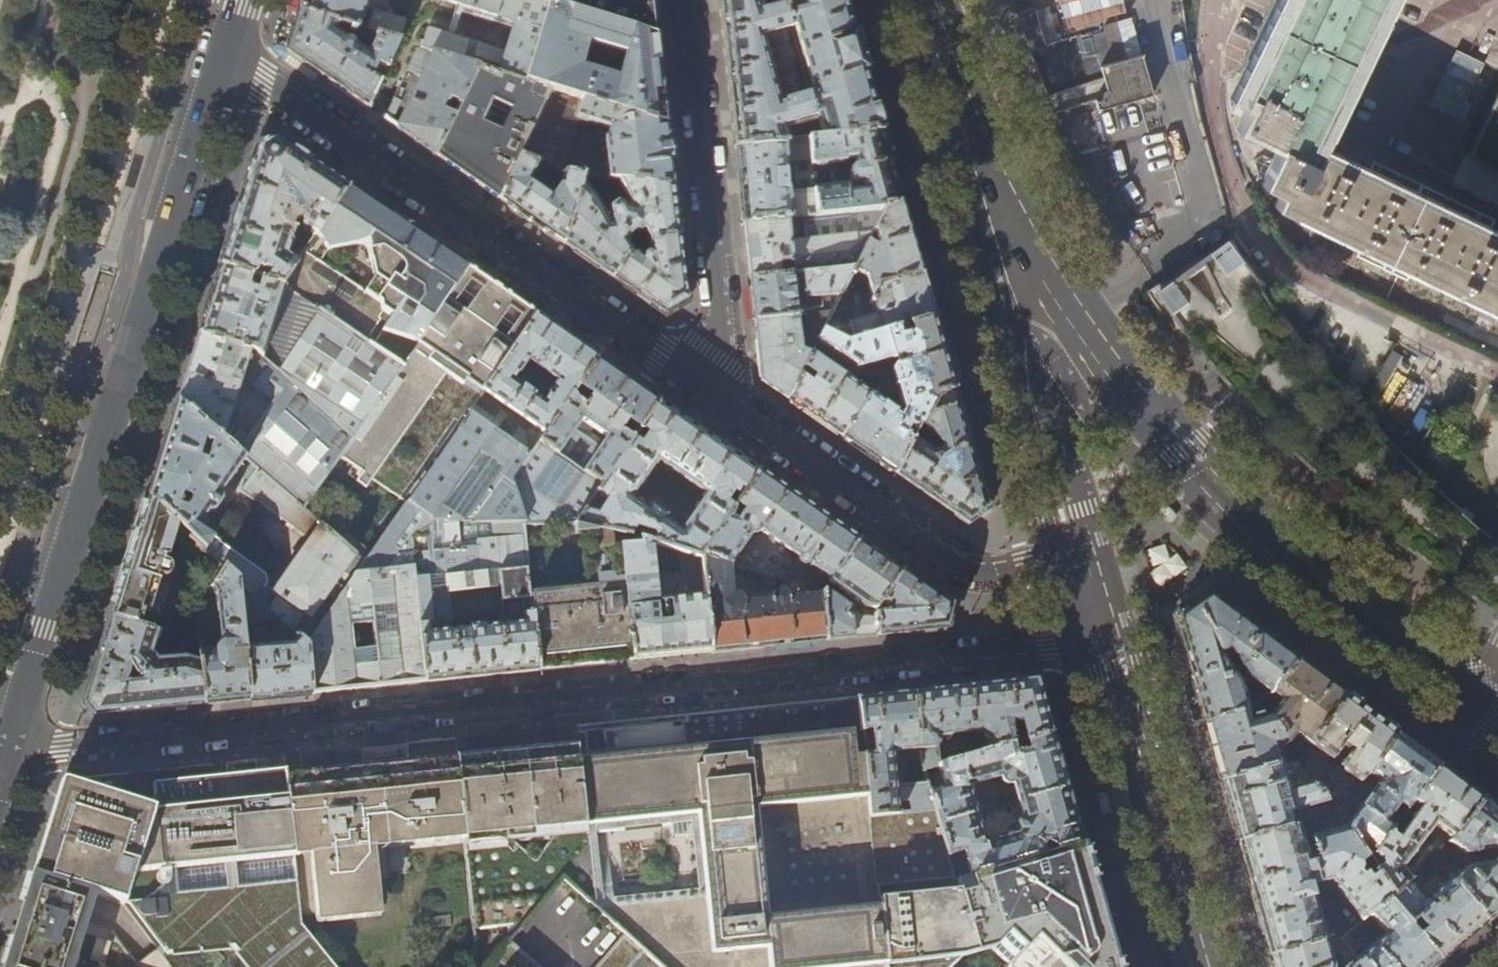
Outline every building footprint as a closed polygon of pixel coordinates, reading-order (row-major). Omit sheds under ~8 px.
[(397,41),(404,20),(373,11),(370,19),(361,16),(366,0),(302,0),(299,11),(336,22),(343,24),(351,27),(376,35),(397,41)] [(528,0),(445,0),(515,22),(506,52),(427,27),(420,48),(417,47),(406,70),(422,77),(397,128),(403,132),(436,155),(479,68),(525,82),(548,6),(528,0)] [(548,6),(658,38),(654,0),(528,0),(548,6)] [(727,67),(736,149),(810,140),(882,132),(880,126),(881,126),(878,117),(875,105),(874,105),(872,98),(865,74),(868,73),(865,63),(862,64),(859,53),(856,43),(859,42),(857,33),(853,34),(847,10),(845,2),(846,2),(845,0),(719,0),(727,67)] [(1491,229),(1495,220),(1375,161),(1370,170),(1323,146),(1394,0),(1282,0),(1232,102),(1247,109),(1239,126),(1282,146),(1263,186),(1281,195),(1275,206),(1363,249),(1358,259),(1408,283),(1412,274),(1497,316),(1497,233),(1491,229)] [(550,90),(668,126),(662,76),(658,38),(548,6),(525,82),(550,90)] [(398,42),(397,41),(376,35),(369,53),(356,45),(356,40),(355,39),(351,37),(348,39),(334,29),(336,22),(299,11),(296,22),(289,42),(287,51),(300,60),(313,70),(327,79),(368,107),(378,84),(371,78),(377,65),(385,69),(398,42)] [(464,174),(499,199),(519,156),(550,90),(525,82),(479,68),(436,155),(464,174)] [(603,140),(609,179),(617,180),(675,187),(671,154),(668,126),(550,90),(519,156),(549,168),(559,172),(575,119),(609,129),(606,135),(607,139),(603,140)] [(383,118),(390,123),(401,101),(393,98),(383,118)] [(885,209),(902,202),(891,167),(882,132),(810,140),(812,166),(845,163),(844,160),(856,159),(857,168),(853,170),(852,172),(851,174),(851,178),(851,180),(853,182),(857,184),(859,184),(860,193),(847,194),(847,187),(814,190),(817,216),(885,210),(885,209)] [(227,244),(220,266),(282,286),(295,265),(285,258),(293,234),(290,227),(295,223),(302,224),(302,227),(315,236),(348,188),(296,153),(278,141),(274,139),(269,139),(265,140),(261,143),(258,146),(256,150),(234,221),(227,244)] [(810,140),(736,149),(739,181),(744,224),(817,216),(814,190),(812,166),(810,140)] [(584,175),(564,173),(563,186),(553,199),(540,190),(549,168),(519,156),(499,199),(526,217),(564,243),(582,183),(584,175)] [(613,277),(632,250),(638,241),(624,243),(629,236),(630,235),(631,237),(637,234),(636,231),(643,230),(648,240),(680,237),(677,212),(675,187),(617,180),(634,210),(627,211),(626,209),(614,203),(608,208),(609,216),(611,219),(608,224),(596,201),(582,183),(564,243),(587,259),(613,277)] [(402,368),(418,339),(465,269),(428,243),(389,216),(348,188),(315,236),(311,242),(306,250),(295,265),(282,286),(402,368)] [(871,290),(922,275),(914,246),(902,202),(885,209),(885,210),(855,268),(854,270),(867,277),(871,290)] [(855,268),(885,210),(817,216),(744,224),(747,251),(750,279),(855,268)] [(648,240),(639,240),(646,251),(645,252),(643,254),(643,257),(632,250),(613,277),(638,295),(666,314),(687,301),(683,265),(680,237),(648,240)] [(1318,362),(1287,322),(1261,288),(1262,286),(1235,237),(1157,287),(1166,299),(1185,325),(1193,335),(1212,359),(1224,373),(1240,392),(1287,441),(1312,465),(1332,483),(1350,498),(1383,526),(1429,560),(1438,567),(1477,596),(1486,603),(1497,577),(1497,541),(1467,514),(1450,498),(1413,465),(1386,439),(1360,411),(1340,388),(1318,362)] [(300,246),(306,250),(311,242),(305,239),(300,246)] [(402,368),(282,286),(220,266),(208,305),(199,334),(256,352),(352,438),(402,368)] [(855,268),(750,279),(752,299),(755,321),(832,313),(854,270),(855,268)] [(482,392),(535,315),(500,292),(465,269),(418,339),(402,368),(352,438),(338,457),(362,474),(356,482),(364,488),(370,480),(404,503),(406,501),(473,405),(482,392)] [(847,343),(934,318),(923,280),(922,275),(871,290),(878,315),(850,324),(851,325),(845,327),(829,319),(823,331),(847,343)] [(769,386),(788,400),(811,355),(802,349),(799,327),(808,326),(810,346),(815,346),(823,331),(829,319),(832,313),(755,321),(757,344),(761,381),(769,386)] [(544,436),(597,358),(567,336),(535,315),(482,392),(544,436)] [(934,318),(847,343),(823,331),(815,346),(821,350),(824,345),(857,368),(893,358),(893,359),(902,356),(904,364),(894,367),(893,371),(903,411),(901,416),(870,394),(842,437),(868,455),(895,473),(935,397),(955,390),(943,349),(934,318)] [(189,366),(178,403),(301,510),(338,457),(352,438),(256,352),(199,334),(189,366)] [(842,437),(870,394),(817,357),(821,350),(815,346),(811,355),(788,400),(816,419),(842,437)] [(630,380),(597,358),(544,436),(536,447),(514,480),(528,525),(573,525),(659,400),(630,380)] [(955,390),(935,397),(895,473),(939,504),(968,523),(988,509),(973,453),(955,390)] [(711,436),(677,413),(659,400),(573,525),(640,540),(698,559),(701,555),(729,514),(736,504),(760,470),(711,436)] [(188,533),(224,567),(238,580),(282,621),(298,635),(307,644),(355,574),(362,564),(301,510),(178,403),(163,449),(149,497),(188,533)] [(473,405),(406,501),(434,521),(523,525),(528,525),(514,480),(536,447),(515,433),(510,441),(482,421),(487,414),(473,405)] [(812,507),(760,470),(736,504),(745,510),(739,520),(729,514),(701,555),(730,565),(759,575),(804,584),(825,589),(859,539),(812,507)] [(155,631),(188,533),(149,497),(137,534),(123,580),(112,617),(155,631)] [(434,521),(406,501),(404,503),(362,564),(355,574),(413,568),(424,682),(433,680),(482,676),(492,675),(538,670),(523,525),(434,521)] [(640,540),(573,525),(528,525),(523,525),(538,670),(607,663),(619,662),(632,661),(629,626),(627,610),(621,547),(640,545),(640,540)] [(880,554),(859,539),(825,589),(821,595),(826,641),(876,635),(874,612),(876,609),(881,602),(903,569),(880,554)] [(698,559),(640,540),(640,545),(621,547),(627,610),(637,610),(639,625),(629,626),(632,661),(640,660),(672,656),(710,652),(701,555),(698,559)] [(825,589),(804,584),(805,588),(733,594),(730,565),(701,555),(710,652),(769,646),(808,642),(826,641),(821,595),(825,589)] [(243,625),(238,580),(224,567),(211,587),(217,596),(220,645),(217,647),(217,649),(217,650),(199,652),(200,660),(203,704),(213,703),(250,700),(246,664),(234,666),(233,653),(245,652),(245,647),(243,625)] [(413,568),(355,574),(307,644),(311,693),(321,692),(373,687),(411,683),(424,682),(413,568)] [(928,587),(903,569),(881,602),(892,609),(890,614),(882,614),(881,609),(876,609),(874,612),(876,635),(902,633),(947,628),(953,604),(928,587)] [(243,625),(282,621),(238,580),(243,625)] [(1271,694),(1296,661),(1295,659),(1257,631),(1207,597),(1175,619),(1190,673),(1205,724),(1247,712),(1239,684),(1224,662),(1232,656),(1248,680),(1270,696),(1271,694)] [(160,633),(155,631),(112,617),(98,662),(84,704),(94,716),(181,707),(203,704),(200,660),(184,655),(158,658),(156,655),(154,653),(160,633)] [(183,631),(184,641),(198,640),(197,630),(183,631)] [(311,693),(307,644),(298,635),(292,643),(245,647),(245,652),(246,664),(250,700),(257,699),(311,693)] [(1325,682),(1296,661),(1271,694),(1279,702),(1268,716),(1287,744),(1294,735),(1309,746),(1345,696),(1325,682)] [(981,685),(912,693),(918,749),(919,758),(922,770),(939,766),(941,765),(938,736),(979,733),(982,736),(985,737),(988,752),(1052,734),(1045,711),(1036,680),(981,685)] [(891,695),(857,698),(868,816),(933,810),(928,792),(926,783),(895,786),(892,752),(918,749),(912,693),(891,695)] [(1372,716),(1345,696),(1309,746),(1331,762),(1341,748),(1348,753),(1333,773),(1337,776),(1342,770),(1360,783),(1368,772),(1395,734),(1372,716)] [(741,710),(767,966),(882,966),(875,889),(952,882),(946,857),(938,826),(933,810),(868,816),(857,698),(809,703),(741,710)] [(688,722),(690,741),(589,751),(594,826),(561,829),(539,859),(510,833),(464,837),(473,930),(523,925),(552,891),(563,877),(589,901),(611,921),(661,966),(767,966),(741,710),(709,713),(595,725),(587,726),(587,732),(688,722)] [(1249,722),(1247,712),(1205,724),(1213,754),(1221,782),(1280,765),(1275,747),(1287,744),(1268,716),(1249,722)] [(589,751),(587,732),(587,726),(543,730),(488,736),(454,739),(419,743),(405,744),(407,766),(366,770),(340,772),(304,776),(285,778),(299,915),(377,906),(375,876),(388,875),(385,845),(464,837),(510,833),(561,829),(594,826),(589,751)] [(1060,763),(1052,734),(988,752),(941,765),(939,766),(944,788),(928,792),(933,810),(938,826),(977,815),(969,786),(1000,778),(1002,781),(1004,783),(1007,784),(1012,784),(1017,803),(1067,788),(1060,763)] [(1419,751),(1395,734),(1368,772),(1378,780),(1344,827),(1368,862),(1391,830),(1383,824),(1397,806),(1405,812),(1438,766),(1419,751)] [(1298,760),(1280,765),(1221,782),(1230,812),(1238,842),(1292,827),(1288,814),(1327,802),(1314,784),(1298,760)] [(1462,783),(1438,766),(1405,812),(1391,830),(1368,862),(1391,896),(1407,881),(1409,881),(1401,868),(1433,825),(1451,838),(1481,798),(1462,783)] [(46,830),(32,874),(97,893),(124,902),(126,902),(165,954),(233,946),(250,966),(337,966),(300,922),(299,915),(285,778),(284,770),(259,773),(249,774),(235,775),(214,778),(197,779),(152,784),(153,798),(150,807),(104,792),(84,786),(61,779),(46,830)] [(1314,784),(1327,802),(1335,815),(1336,816),(1342,807),(1323,778),(1314,784)] [(1077,819),(1067,788),(1017,803),(1022,820),(1019,823),(1017,825),(1016,828),(1016,832),(985,842),(977,815),(938,826),(946,857),(961,853),(968,877),(1083,842),(1077,819)] [(1481,798),(1451,838),(1448,841),(1465,854),(1492,848),(1497,852),(1497,810),(1481,798)] [(1344,827),(1301,840),(1297,826),(1292,827),(1238,842),(1245,868),(1254,899),(1262,925),(1270,956),(1325,941),(1310,887),(1330,881),(1363,920),(1365,918),(1386,900),(1391,896),(1368,862),(1344,827)] [(1083,842),(968,877),(952,882),(875,889),(882,966),(1008,966),(1035,940),(1064,966),(1119,966),(1107,926),(1083,842)] [(1488,862),(1463,868),(1448,880),(1485,922),(1497,911),(1497,853),(1488,862)] [(89,962),(77,958),(97,893),(32,874),(14,933),(3,966),(102,966),(89,962)] [(1431,911),(1407,881),(1391,896),(1386,900),(1439,961),(1460,943),(1485,922),(1448,880),(1428,897),(1435,907),(1432,908),(1431,909),(1431,911)] [(518,947),(561,898),(552,891),(523,925),(515,934),(510,940),(518,947)] [(1386,900),(1365,918),(1368,923),(1373,919),(1385,934),(1358,957),(1366,966),(1431,966),(1439,961),(1386,900)] [(611,921),(563,966),(661,966),(611,921)] [(110,943),(97,938),(89,962),(102,966),(103,966),(110,943)] [(1325,941),(1270,956),(1274,966),(1332,966),(1327,948),(1332,947),(1347,951),(1354,960),(1345,966),(1366,966),(1358,957),(1345,942),(1342,938),(1325,941)] [(1035,940),(1008,966),(1064,966),(1035,940)] [(1230,957),(1233,966),(1241,966),(1237,956),(1230,957)]
